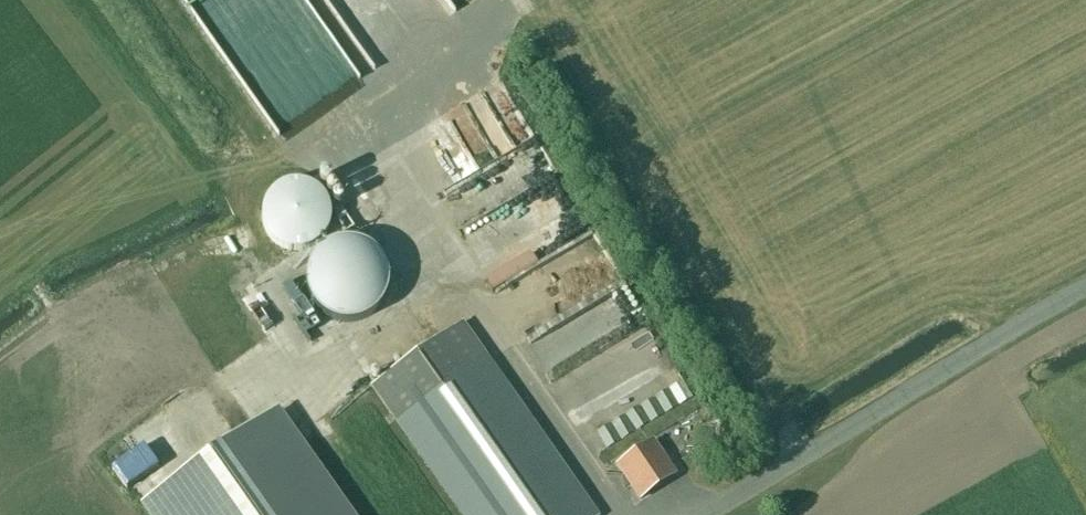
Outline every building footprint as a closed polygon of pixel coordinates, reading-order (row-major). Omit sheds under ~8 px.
[(476,267),(568,214),(569,207),(551,176),(551,175),(536,149),(500,147),(528,131),(509,98),(409,155),(419,173),(419,165),(425,175),(455,176),(455,165),(453,162),(453,158),(479,159),(485,156),(498,157),(497,187),(500,194),(524,195),(501,208),(501,220),(483,219),(457,234),(476,267)] [(263,208),(262,216),(263,222),(264,228),(267,233),(269,236),(272,240),(276,243),(281,247),(285,249),(289,250),(293,250),(296,251),(301,250),(305,250),(308,249),(311,248),(314,246),(318,244),(322,240),(326,235),(328,232),(329,229),(330,227),(331,223),(332,221),(332,218),(332,213),(331,210),(331,206),(329,202),(328,199),(324,194),(322,191),(319,188),(314,185),(310,183),(308,183),(304,181),(301,181),(299,181),(296,181),(293,181),(291,181),(286,182),(284,183),(281,184),(279,185),(275,189),(271,192),(269,195),(268,196),(265,202),(263,208)] [(290,281),(281,287),(311,331),(320,324),(312,312),(317,309),(320,311),(327,317),(333,319),(341,321),(350,322),(359,320),(366,317),(373,313),(379,307),(384,299),(387,291),(388,285),(388,276),(387,270),(385,265),(382,259),(379,254),(374,250),(368,246),(364,243),(359,241),(354,240),(350,240),(345,240),(342,240),(336,242),(328,245),(322,249),(317,254),(313,258),(310,265),(308,271),(307,277),(307,287),(309,294),(311,299),(312,302),(315,306),(310,310),(290,281)] [(518,402),(462,321),(370,385),(462,514),(597,514),(518,402)] [(139,505),(146,514),(354,514),(279,407),(139,505)] [(652,442),(617,466),(641,501),(676,477),(652,442)]
